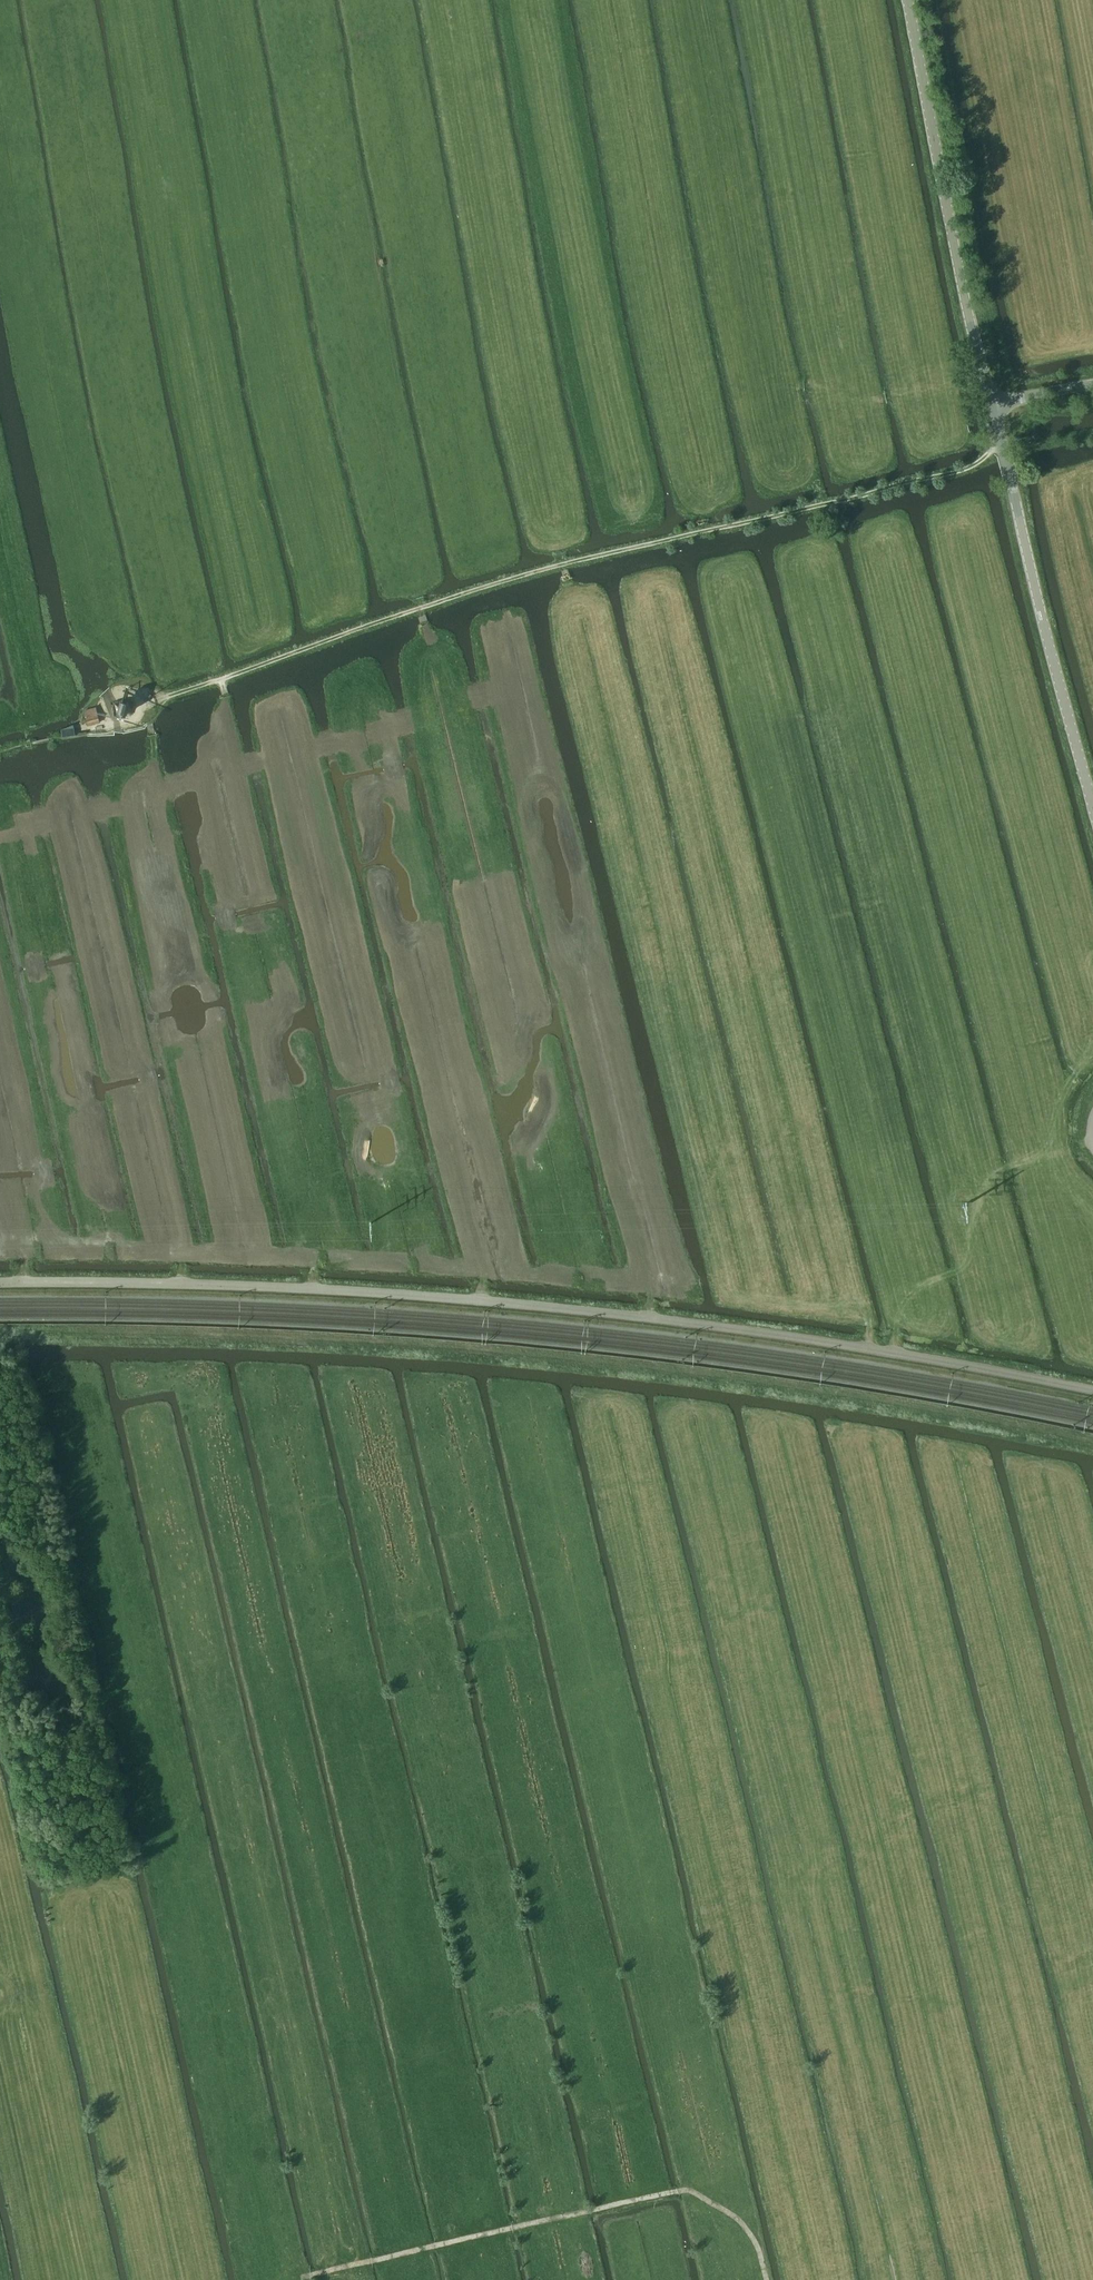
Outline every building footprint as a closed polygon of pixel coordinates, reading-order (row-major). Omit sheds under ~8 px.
[(132,714),(129,699),(114,702),(117,717),(132,714)] [(101,723),(99,715),(86,718),(87,726),(101,723)]
